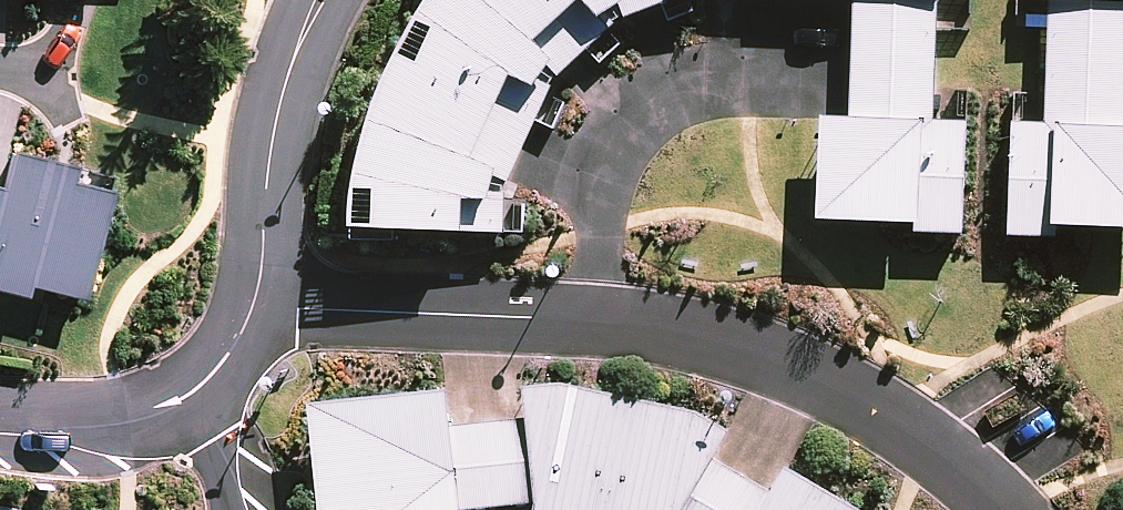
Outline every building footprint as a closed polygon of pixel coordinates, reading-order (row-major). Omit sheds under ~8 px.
[(400,40),(376,90),(358,155),(357,223),(509,227),(512,186),(534,113),(581,52),(639,6),(655,0),(426,0),(400,40)] [(942,0),(860,0),(859,110),(821,109),(820,212),(975,213),(976,112),(941,112),(942,0)] [(1040,116),(1009,116),(1008,224),(1122,226),(1122,0),(1041,0),(1040,116)] [(26,289),(29,277),(83,290),(111,180),(72,170),(76,156),(10,138),(0,176),(0,282),(26,289)] [(872,505),(785,451),(771,472),(711,446),(719,416),(675,399),(602,385),(525,379),(527,415),(441,421),(436,380),(309,400),(321,509),(458,509),(458,508),(530,497),(530,509),(869,509),(872,505)]
